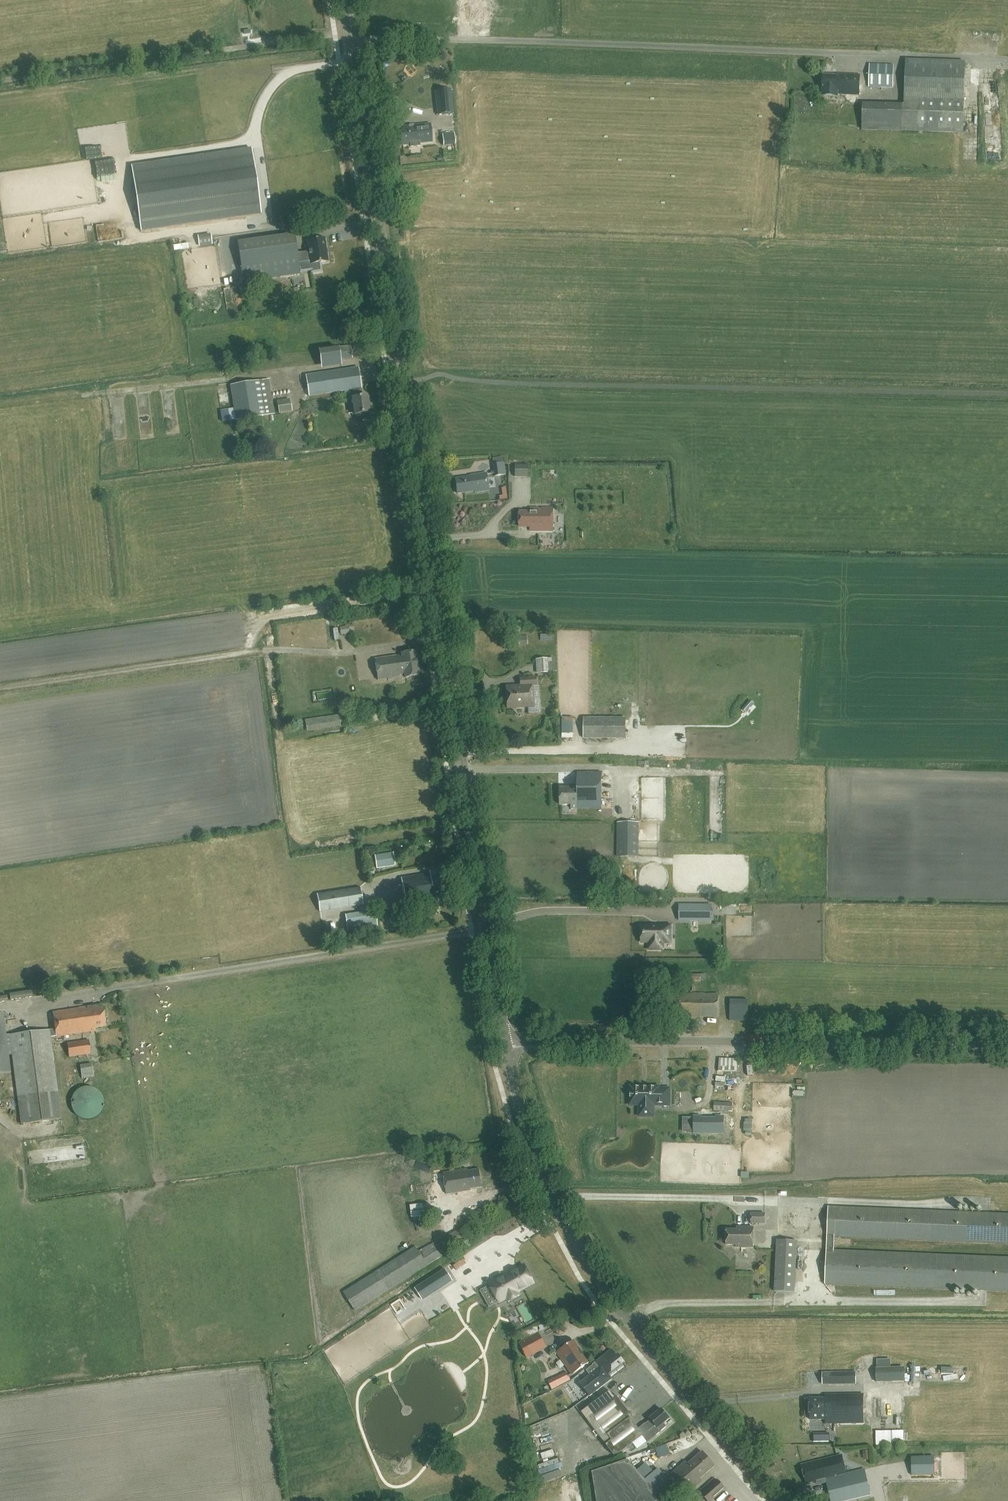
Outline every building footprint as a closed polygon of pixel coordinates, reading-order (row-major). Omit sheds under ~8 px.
[(937,41),(954,41),(954,28),(937,28),(937,41)] [(861,130),(917,132),(963,133),(964,101),(966,62),(905,60),(904,105),(862,103),(861,130)] [(893,88),(893,65),(869,63),(868,87),(893,88)] [(847,95),(847,102),(859,102),(860,75),(836,74),(836,75),(823,74),(822,96),(838,97),(838,94),(847,95)] [(438,134),(456,132),(454,112),(439,113),(440,125),(437,125),(438,134)] [(430,123),(400,127),(402,145),(432,142),(430,123)] [(455,144),(456,136),(447,134),(446,143),(455,144)] [(141,232),(261,214),(251,147),(131,165),(141,232)] [(99,239),(107,239),(108,226),(99,226),(99,239)] [(310,261),(311,264),(328,262),(325,238),(307,241),(309,252),(297,253),(294,235),(238,243),(244,282),(300,274),(298,263),(310,261)] [(199,246),(211,244),(209,236),(198,238),(199,246)] [(178,241),(178,250),(190,250),(191,242),(178,241)] [(228,316),(245,313),(242,286),(223,289),(228,316)] [(351,346),(339,348),(339,347),(318,350),(321,369),(342,366),(341,361),(353,359),(351,346)] [(309,397),(344,391),(345,394),(351,393),(350,390),(352,390),(353,398),(351,398),(354,415),(370,413),(367,396),(363,397),(361,388),(358,367),(306,375),(309,397)] [(230,385),(234,408),(220,410),(222,422),(236,420),(265,416),(275,414),(269,379),(259,381),(230,385)] [(277,401),(279,414),(292,412),(290,398),(277,401)] [(153,434),(152,416),(143,416),(144,435),(153,434)] [(179,423),(171,423),(171,431),(179,431),(179,423)] [(490,472),(491,475),(494,474),(494,476),(506,475),(504,463),(503,463),(502,457),(492,459),(493,465),(493,471),(490,472)] [(475,491),(475,492),(489,490),(486,473),(470,475),(470,476),(455,478),(457,494),(475,491)] [(500,501),(508,500),(506,488),(501,488),(503,495),(499,496),(500,501)] [(535,531),(553,531),(553,509),(532,509),(532,512),(521,512),(521,527),(532,527),(532,529),(535,529),(535,531)] [(419,675),(415,651),(402,653),(402,657),(396,658),(396,656),(374,659),(378,680),(399,676),(399,680),(406,679),(406,677),(419,675)] [(535,659),(536,674),(549,673),(556,672),(555,658),(535,659)] [(507,708),(534,706),(532,685),(536,685),(536,678),(520,679),(521,686),(506,687),(507,708)] [(599,705),(599,714),(609,714),(609,705),(599,705)] [(307,731),(340,726),(339,715),(305,720),(307,731)] [(584,738),(626,739),(625,718),(584,717),(584,738)] [(594,781),(595,773),(577,773),(577,781),(594,781)] [(577,808),(577,811),(602,811),(602,783),(578,783),(578,784),(571,784),(571,786),(560,786),(560,805),(571,804),(571,808),(577,808)] [(639,856),(639,822),(617,822),(617,856),(639,856)] [(375,856),(375,858),(377,868),(395,865),(393,853),(375,856)] [(401,879),(405,904),(434,899),(434,898),(452,895),(448,876),(431,879),(430,874),(401,879)] [(360,887),(317,894),(320,911),(363,904),(360,887)] [(679,905),(679,920),(698,920),(711,920),(711,905),(679,905)] [(330,924),(376,918),(375,913),(329,919),(330,924)] [(670,934),(670,926),(642,926),(642,942),(649,942),(649,949),(662,949),(662,942),(663,934),(670,934)] [(669,996),(669,1015),(707,1015),(708,997),(694,996),(694,988),(703,988),(703,969),(674,969),(674,988),(680,988),(680,996),(669,996)] [(748,1022),(748,999),(731,999),(729,1021),(748,1022)] [(50,1038),(57,1037),(57,1036),(96,1031),(95,1028),(106,1026),(103,1008),(100,1008),(100,1005),(52,1012),(55,1028),(6,1035),(3,1012),(0,1013),(0,1074),(11,1072),(8,1054),(12,1054),(21,1123),(61,1118),(50,1038)] [(69,1057),(91,1054),(89,1039),(67,1043),(69,1057)] [(80,1065),(82,1078),(94,1077),(92,1063),(80,1065)] [(719,1089),(738,1089),(738,1068),(720,1068),(719,1089)] [(672,1105),(692,1105),(691,1072),(669,1073),(669,1087),(671,1087),(672,1105)] [(758,1084),(751,1085),(752,1094),(760,1092),(758,1084)] [(630,1087),(630,1105),(639,1105),(639,1116),(653,1116),(653,1103),(660,1103),(660,1105),(669,1105),(669,1089),(658,1089),(658,1087),(647,1087),(647,1086),(646,1086),(646,1087),(642,1087),(642,1086),(642,1087),(630,1087)] [(102,1110),(104,1106),(103,1100),(100,1093),(95,1088),(88,1087),(81,1088),(77,1091),(73,1095),(71,1100),(71,1105),(74,1112),(79,1117),(85,1119),(92,1119),(98,1116),(102,1110)] [(733,1111),(733,1103),(714,1102),(714,1110),(733,1111)] [(704,1115),(703,1115),(703,1113),(696,1113),(696,1129),(726,1129),(726,1113),(719,1113),(719,1115),(704,1115)] [(719,1144),(719,1136),(709,1137),(709,1145),(719,1144)] [(468,1171),(467,1169),(443,1173),(447,1194),(471,1190),(470,1189),(482,1187),(479,1169),(468,1171)] [(1007,1243),(1007,1214),(828,1207),(826,1284),(1007,1291),(1007,1257),(834,1251),(835,1237),(1007,1243)] [(751,1213),(751,1224),(766,1224),(766,1213),(751,1213)] [(478,1225),(483,1232),(488,1228),(483,1221),(478,1225)] [(736,1247),(753,1247),(753,1227),(741,1227),(741,1229),(727,1229),(726,1245),(736,1245),(736,1247)] [(355,1310),(444,1254),(447,1259),(455,1254),(451,1248),(466,1239),(460,1229),(419,1251),(416,1247),(343,1292),(355,1310)] [(493,1236),(457,1259),(462,1266),(498,1244),(493,1236)] [(795,1292),(797,1241),(776,1240),(774,1291),(795,1292)] [(529,1249),(535,1257),(543,1251),(538,1243),(529,1249)] [(508,1275),(489,1285),(499,1302),(506,1298),(508,1302),(519,1296),(518,1292),(534,1283),(524,1265),(514,1271),(515,1272),(508,1276),(508,1275)] [(414,1290),(420,1301),(427,1296),(425,1294),(445,1281),(447,1283),(450,1281),(444,1271),(414,1290)] [(554,1328),(560,1336),(567,1331),(562,1323),(554,1328)] [(527,1335),(540,1331),(539,1326),(525,1331),(527,1335)] [(539,1333),(519,1343),(527,1358),(546,1347),(539,1333)] [(574,1341),(557,1353),(572,1374),(589,1363),(574,1341)] [(609,1375),(616,1369),(620,1373),(627,1367),(624,1363),(618,1354),(616,1355),(612,1350),(596,1362),(597,1362),(586,1370),(590,1375),(580,1383),(590,1396),(612,1379),(609,1375)] [(877,1360),(877,1368),(891,1367),(891,1359),(877,1360)] [(904,1369),(878,1370),(878,1380),(904,1379),(904,1369)] [(822,1385),(856,1384),(856,1371),(822,1372),(822,1385)] [(554,1378),(548,1381),(552,1389),(558,1386),(554,1378)] [(556,1393),(558,1405),(566,1404),(564,1391),(556,1393)] [(582,1412),(614,1455),(613,1455),(616,1459),(624,1456),(633,1449),(631,1445),(643,1436),(647,1442),(655,1435),(652,1431),(657,1427),(658,1428),(669,1418),(661,1409),(650,1419),(652,1421),(647,1425),(645,1423),(638,1428),(631,1418),(632,1417),(616,1395),(614,1397),(609,1391),(582,1412)] [(826,1423),(864,1423),(864,1417),(863,1399),(863,1394),(825,1394),(825,1398),(810,1398),(810,1419),(826,1419),(826,1423)] [(877,1429),(877,1445),(907,1443),(906,1428),(877,1429)] [(458,1464),(462,1449),(450,1446),(446,1461),(458,1464)] [(592,1472),(597,1500),(678,1500),(689,1491),(690,1492),(703,1481),(701,1478),(715,1466),(703,1451),(688,1464),(686,1461),(672,1472),(680,1481),(662,1496),(673,1486),(658,1468),(645,1479),(628,1460),(592,1472)] [(825,1479),(831,1500),(840,1500),(870,1493),(864,1469),(846,1473),(842,1455),(802,1465),(807,1483),(820,1479),(820,1480),(825,1479)] [(652,1457),(641,1466),(647,1473),(658,1463),(652,1457)] [(934,1457),(915,1458),(911,1458),(911,1475),(935,1474),(934,1457)] [(725,1489),(717,1480),(701,1494),(708,1500),(711,1500),(725,1489)]
